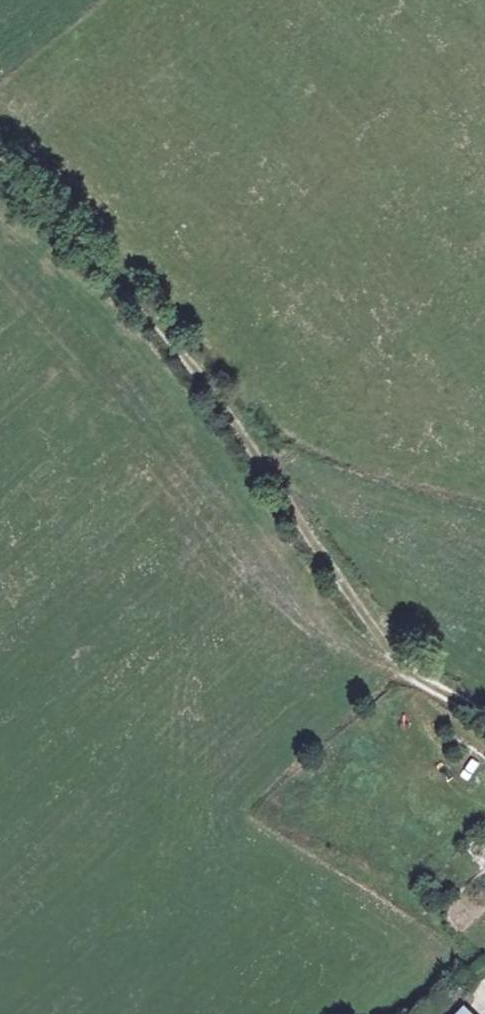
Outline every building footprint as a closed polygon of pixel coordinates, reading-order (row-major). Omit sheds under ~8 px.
[(438,753),(463,780),(473,771),(447,744),(438,753)]
